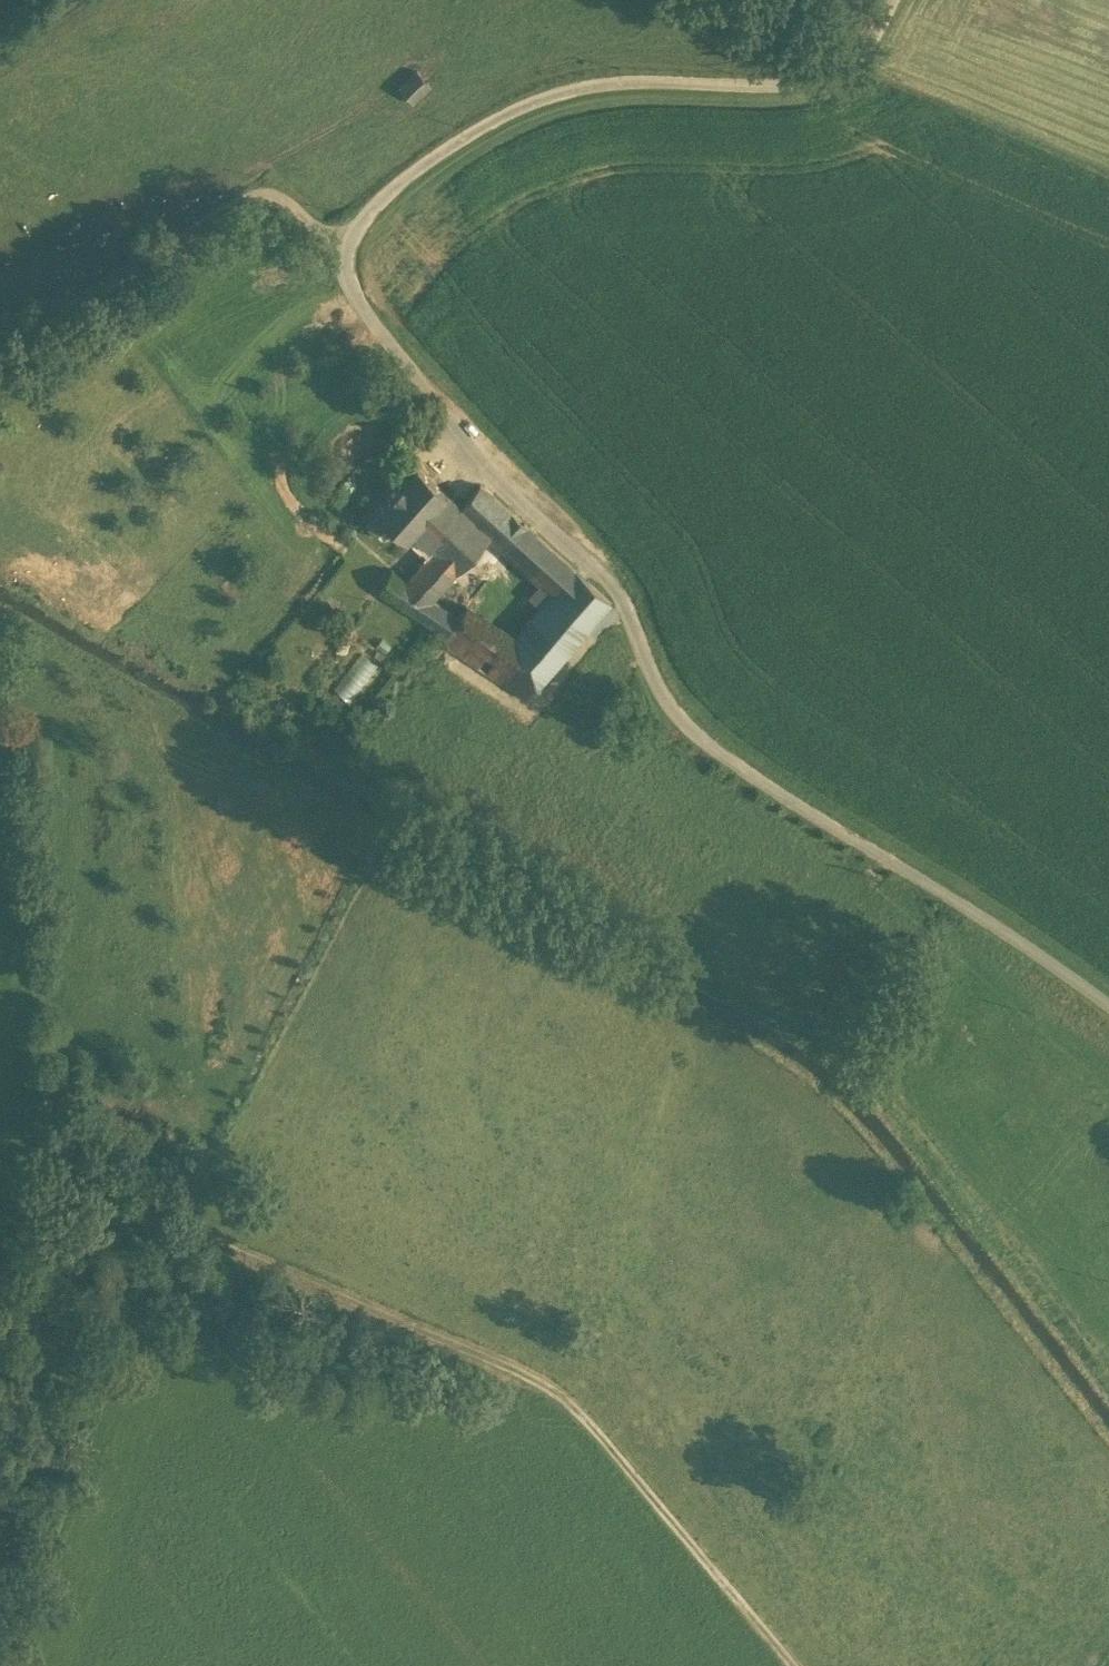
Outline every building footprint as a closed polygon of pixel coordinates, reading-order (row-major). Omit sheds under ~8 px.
[(415,100),(435,83),(422,68),(402,85),(415,100)] [(422,459),(376,506),(410,537),(416,531),(453,489),(422,459)] [(494,530),(464,502),(453,489),(416,531),(434,547),(407,577),(394,569),(380,589),(447,633),(461,612),(437,595),(494,530)] [(517,633),(467,602),(461,612),(447,633),(441,642),(528,699),(614,598),(531,521),(506,549),(552,588),(517,633)]
